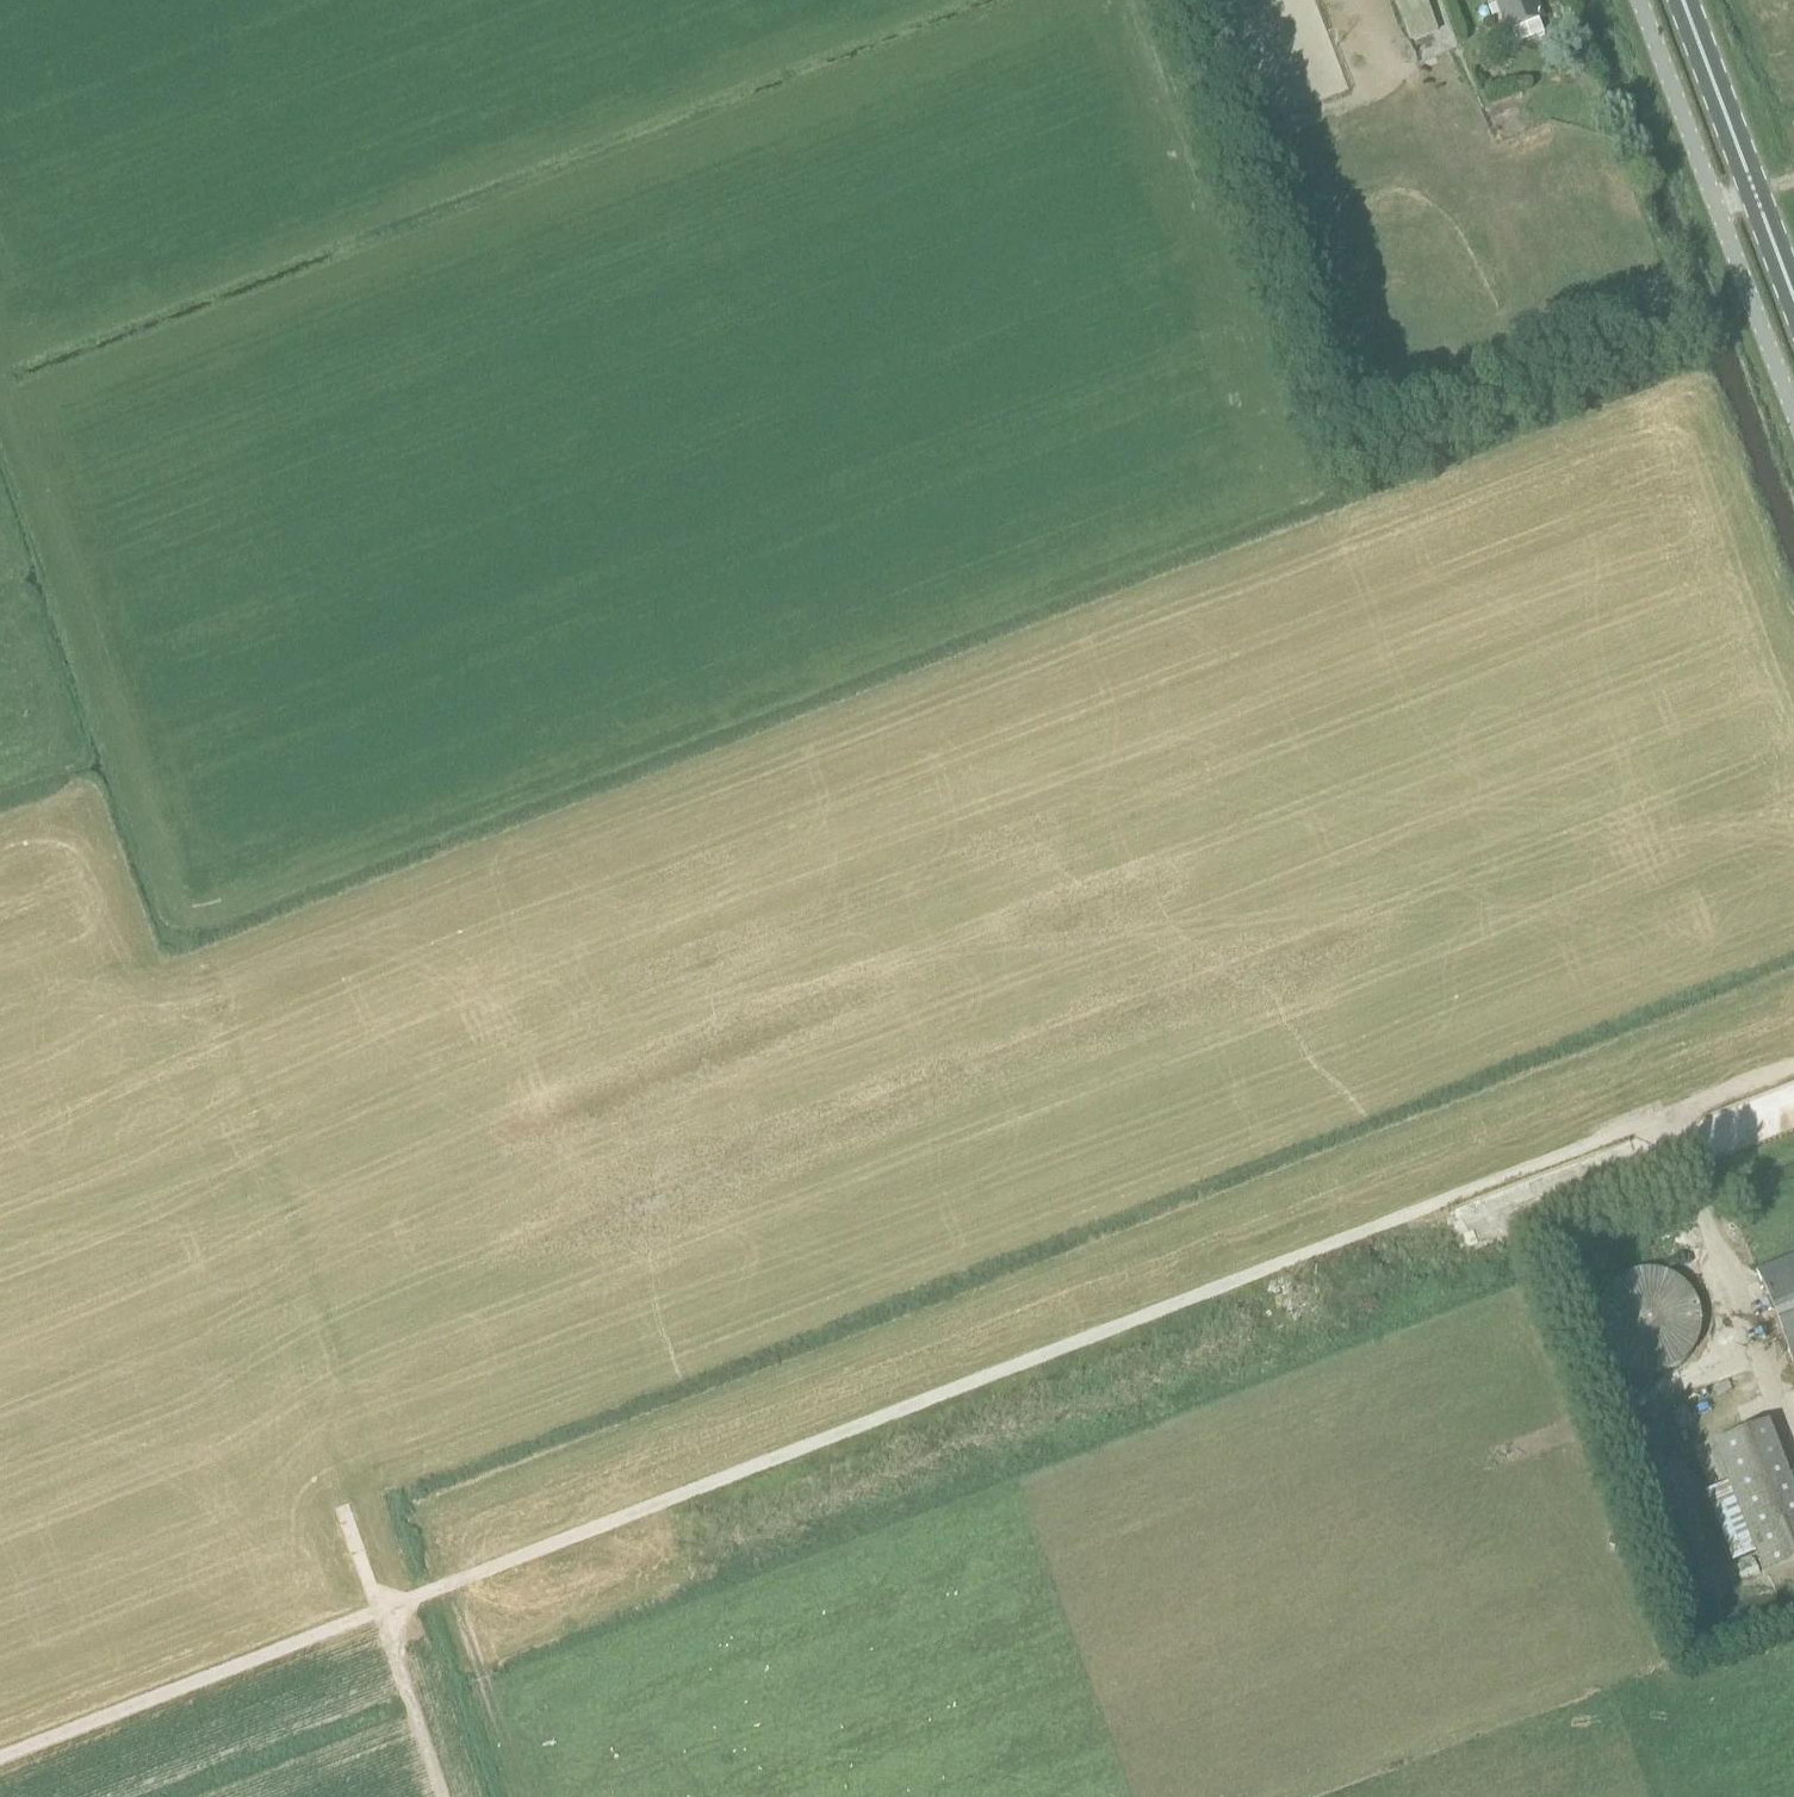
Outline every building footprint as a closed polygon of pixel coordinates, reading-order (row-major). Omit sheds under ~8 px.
[(1411,42),(1437,32),(1426,0),(1396,0),(1411,42)] [(1539,22),(1545,20),(1537,0),(1494,0),(1507,35),(1513,33),(1517,44),(1544,35),(1539,22)] [(1793,1360),(1793,1257),(1757,1271),(1792,1361),(1793,1360)] [(1602,1344),(1604,1349),(1607,1352),(1610,1356),(1613,1359),(1616,1362),(1620,1365),(1624,1368),(1628,1370),(1632,1372),(1636,1373),(1641,1374),(1645,1375),(1650,1375),(1654,1374),(1659,1374),(1663,1373),(1668,1372),(1672,1370),(1676,1368),(1680,1365),(1684,1362),(1687,1359),(1690,1356),(1693,1352),(1695,1348),(1697,1344),(1699,1340),(1701,1336),(1701,1331),(1702,1327),(1702,1322),(1702,1318),(1702,1313),(1701,1309),(1699,1304),(1697,1300),(1695,1296),(1693,1292),(1690,1289),(1687,1285),(1684,1282),(1680,1279),(1676,1277),(1672,1275),(1668,1273),(1663,1272),(1659,1271),(1654,1270),(1650,1270),(1645,1270),(1641,1271),(1636,1272),(1632,1273),(1628,1275),(1624,1277),(1620,1279),(1616,1282),(1613,1285),(1610,1289),(1607,1292),(1604,1296),(1602,1300),(1601,1304),(1599,1309),(1598,1313),(1598,1318),(1597,1322),(1598,1327),(1598,1331),(1599,1336),(1601,1340),(1602,1344)] [(1769,1422),(1711,1445),(1726,1483),(1706,1491),(1732,1561),(1754,1554),(1763,1577),(1793,1565),(1793,1487),(1769,1422)]
